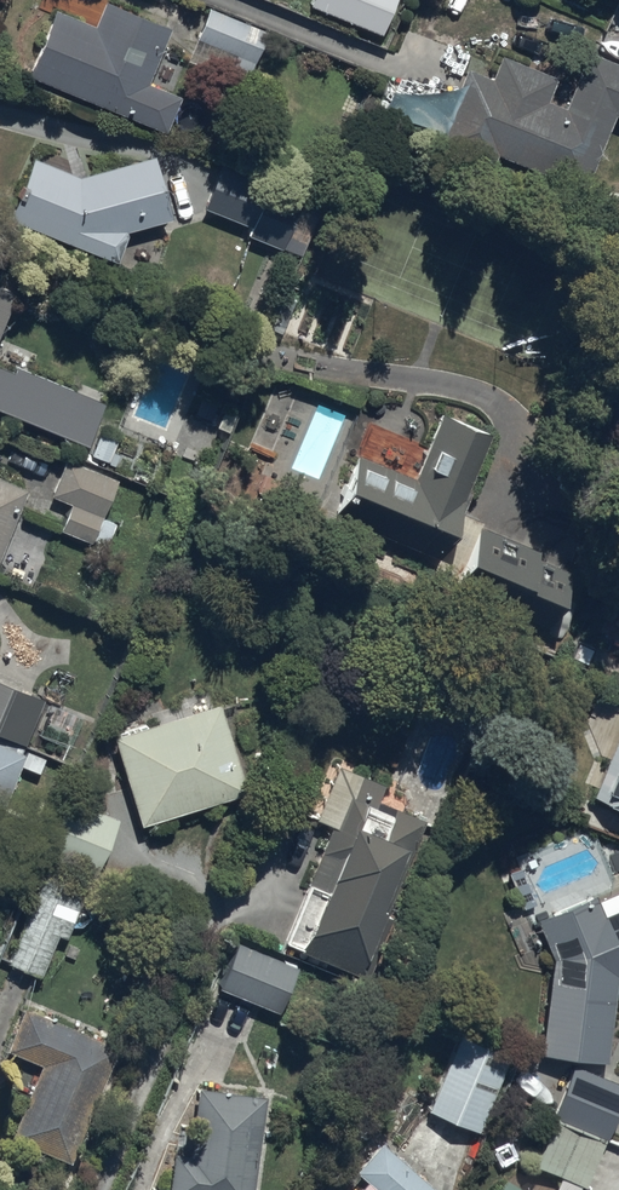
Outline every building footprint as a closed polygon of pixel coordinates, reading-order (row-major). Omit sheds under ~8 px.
[(54,11),(28,75),(165,132),(179,98),(146,84),(169,29),(104,2),(94,27),(54,11)] [(266,32),(209,9),(196,40),(254,63),(266,32)] [(467,71),(433,153),(488,175),(496,155),(583,191),(614,115),(618,118),(618,67),(587,54),(564,110),(545,102),(555,80),(501,58),(492,81),(467,71)] [(10,219),(116,262),(126,236),(125,232),(170,219),(153,158),(79,178),(33,160),(10,219)] [(220,167),(204,208),(252,228),(249,236),(282,249),(302,200),(220,167)] [(14,296),(0,290),(0,330),(14,296)] [(87,446),(104,405),(17,369),(14,374),(0,369),(0,410),(87,446)] [(334,516),(439,559),(490,436),(442,416),(414,481),(359,458),(334,516)] [(117,483),(67,462),(53,497),(72,505),(61,531),(91,543),(117,483)] [(27,491),(0,480),(0,556),(27,491)] [(540,554),(480,529),(454,590),(548,629),(571,575),(537,561),(540,554)] [(0,684),(0,736),(25,746),(43,702),(0,684)] [(115,739),(142,827),(246,795),(219,707),(115,739)] [(592,801),(618,812),(618,739),(592,801)] [(5,809),(26,758),(0,747),(0,807),(5,809)] [(284,946),(367,980),(392,921),(386,918),(425,823),(377,804),(384,787),(338,769),(316,822),(333,829),(284,946)] [(96,876),(118,822),(69,801),(46,856),(96,876)] [(9,964),(42,977),(58,936),(67,940),(85,897),(44,880),(9,964)] [(608,1065),(617,982),(618,981),(618,983),(618,913),(603,919),(595,898),(536,922),(553,962),(540,1058),(608,1065)] [(238,946),(220,990),(280,1014),(298,970),(238,946)] [(12,1140),(71,1165),(119,1052),(25,1013),(8,1052),(43,1067),(12,1140)] [(429,1114),(479,1134),(511,1058),(460,1038),(429,1114)] [(607,1143),(618,1114),(618,1086),(575,1068),(553,1120),(607,1143)] [(171,1189),(253,1189),(265,1100),(199,1091),(190,1159),(175,1157),(171,1189)] [(584,1189),(586,1189),(604,1146),(554,1125),(536,1170),(584,1189)] [(382,1146),(356,1175),(373,1189),(432,1189),(382,1146)]
